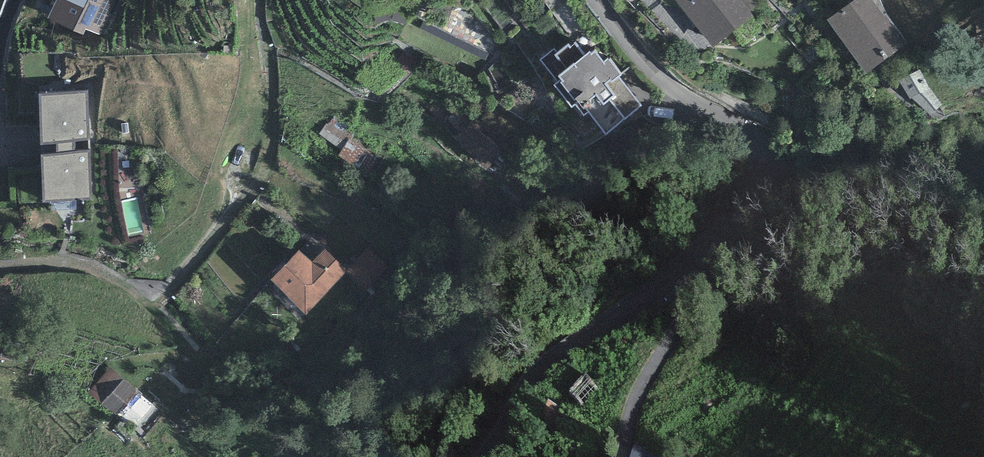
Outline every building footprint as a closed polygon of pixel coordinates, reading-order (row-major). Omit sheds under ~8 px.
[(49,22),(83,37),(86,30),(99,36),(115,0),(58,0),(49,22)] [(713,47),(753,15),(741,0),(676,0),(713,47)] [(827,20),(866,76),(906,45),(886,14),(879,0),(855,0),(827,20)] [(603,63),(595,53),(592,56),(590,54),(586,57),(575,44),(570,48),(568,45),(558,53),(554,48),(540,60),(558,83),(554,86),(572,109),(576,106),(584,116),(590,111),(607,132),(642,105),(619,77),(622,75),(609,59),(603,63)] [(89,140),(86,93),(39,97),(40,146),(58,144),(58,158),(74,156),(73,142),(89,140)] [(58,158),(44,160),(46,203),(89,198),(89,154),(74,156),(58,158)] [(389,266),(369,249),(348,273),(369,290),(389,266)] [(313,264),(299,250),(268,282),(305,317),(347,272),(325,251),(313,264)] [(137,394),(111,369),(87,394),(113,419),(137,394)]
